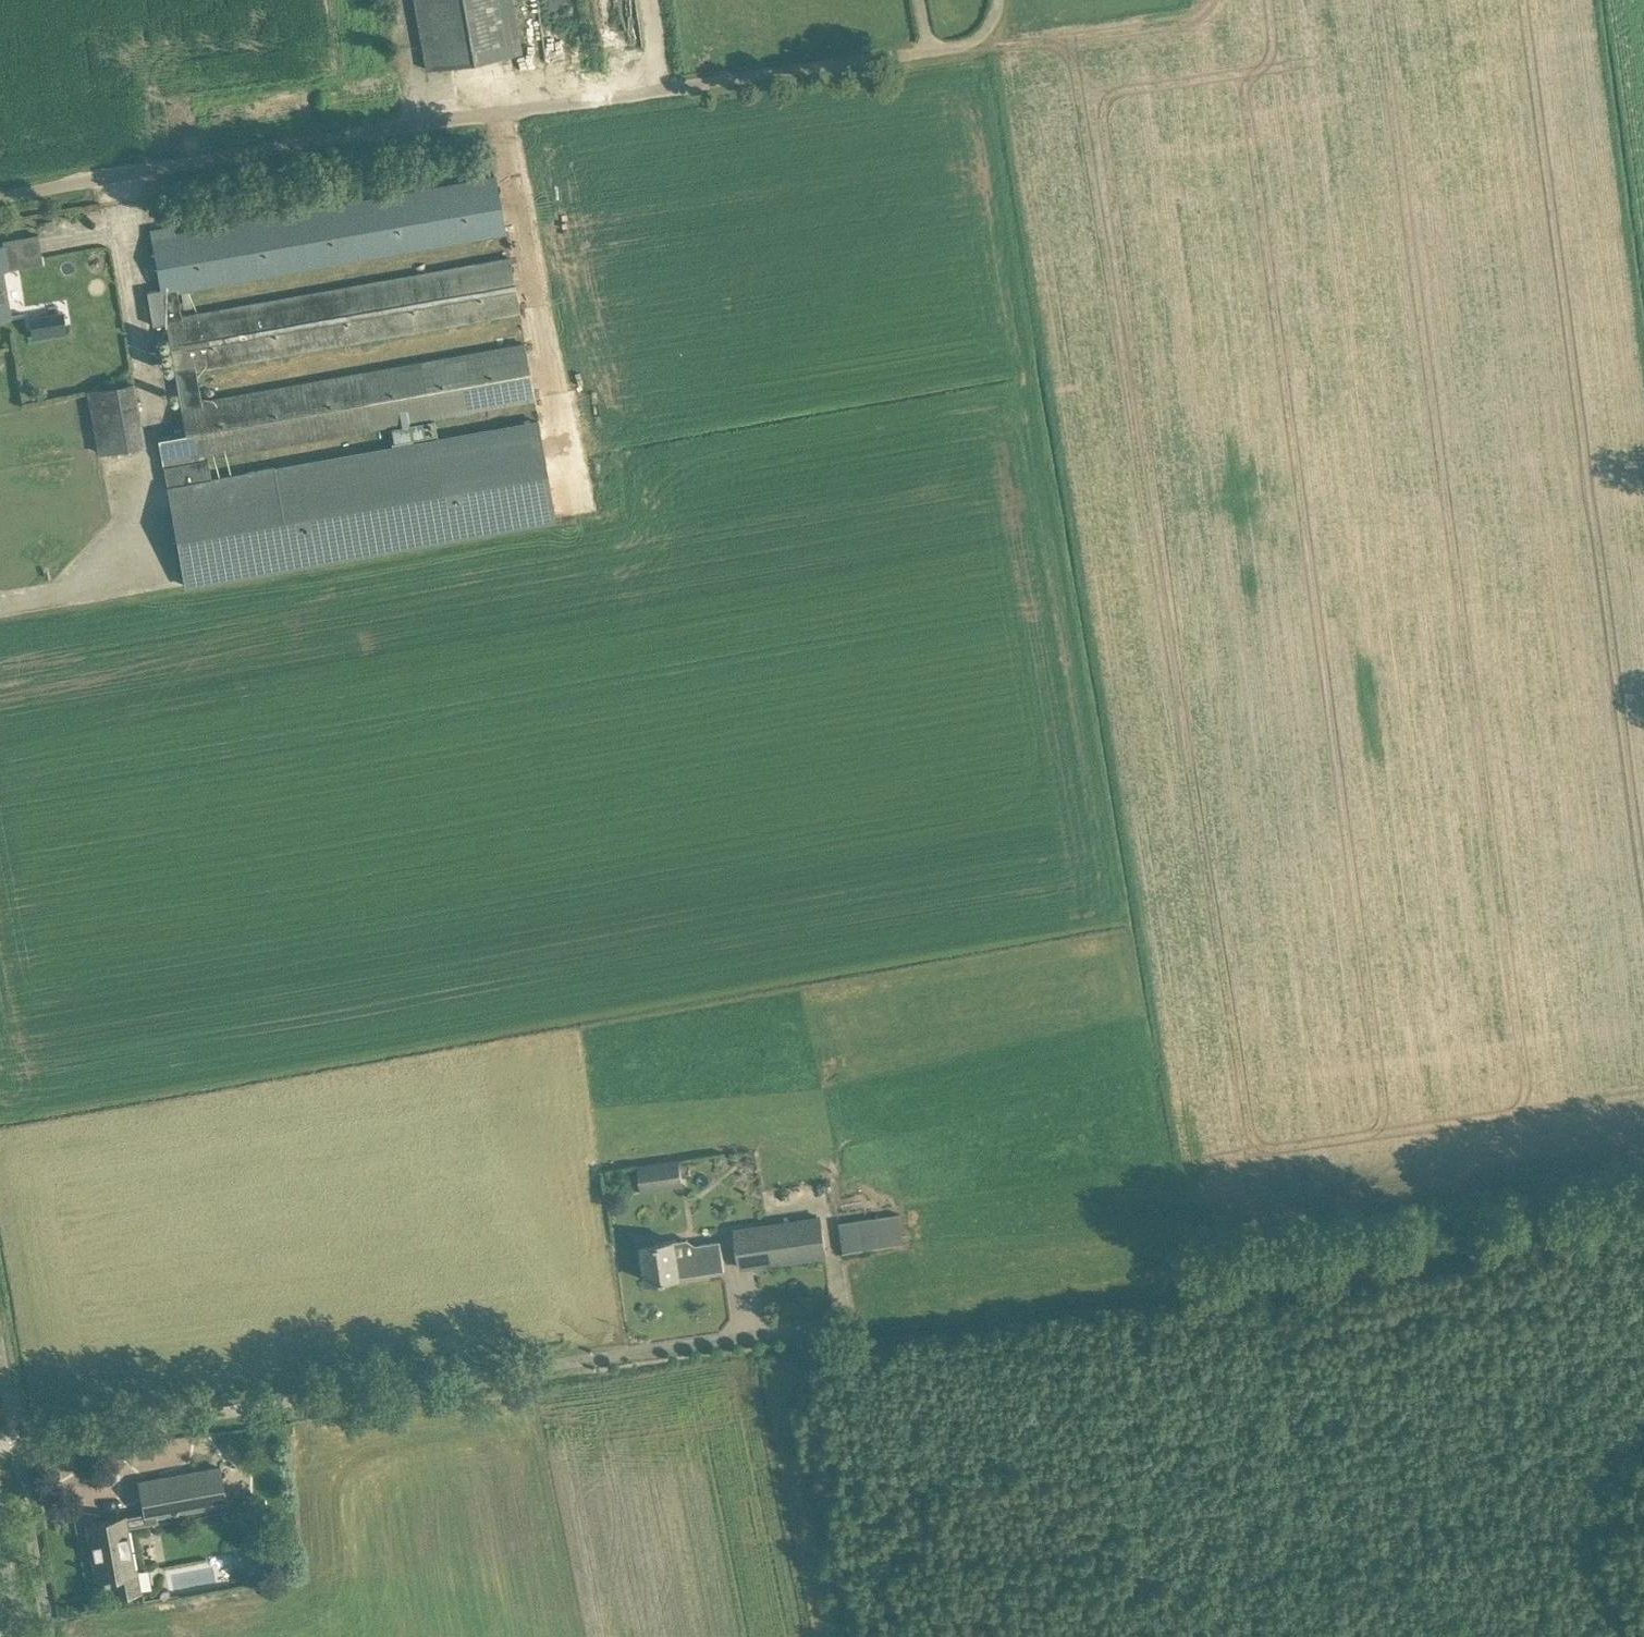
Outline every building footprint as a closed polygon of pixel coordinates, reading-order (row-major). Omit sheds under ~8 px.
[(428,68),(521,52),(512,0),(416,0),(428,68)] [(520,311),(510,256),(183,314),(179,288),(505,230),(500,198),(496,176),(166,235),(164,226),(151,229),(177,372),(186,431),(158,436),(185,587),(556,522),(538,419),(438,436),(434,418),(535,400),(524,341),(201,398),(196,369),(520,311)] [(9,264),(5,244),(0,245),(0,316),(10,314),(1,265),(9,264)] [(162,287),(147,290),(153,324),(168,321),(162,287)] [(101,449),(145,441),(134,381),(90,389),(101,449)] [(642,1191),(684,1184),(680,1156),(638,1163),(642,1191)] [(901,1211),(840,1221),(845,1250),(906,1241),(901,1211)] [(827,1254),(824,1233),(821,1212),(735,1226),(738,1245),(741,1267),(827,1254)] [(684,1232),(637,1239),(640,1259),(645,1259),(648,1280),(680,1276),(680,1273),(700,1270),(700,1273),(725,1269),(721,1237),(696,1242),(684,1232)] [(226,1502),(223,1487),(219,1466),(140,1480),(144,1502),(146,1517),(226,1502)] [(137,1571),(134,1571),(124,1515),(88,1522),(98,1578),(105,1577),(105,1578),(110,1577),(109,1576),(111,1576),(114,1594),(141,1589),(137,1571)]
